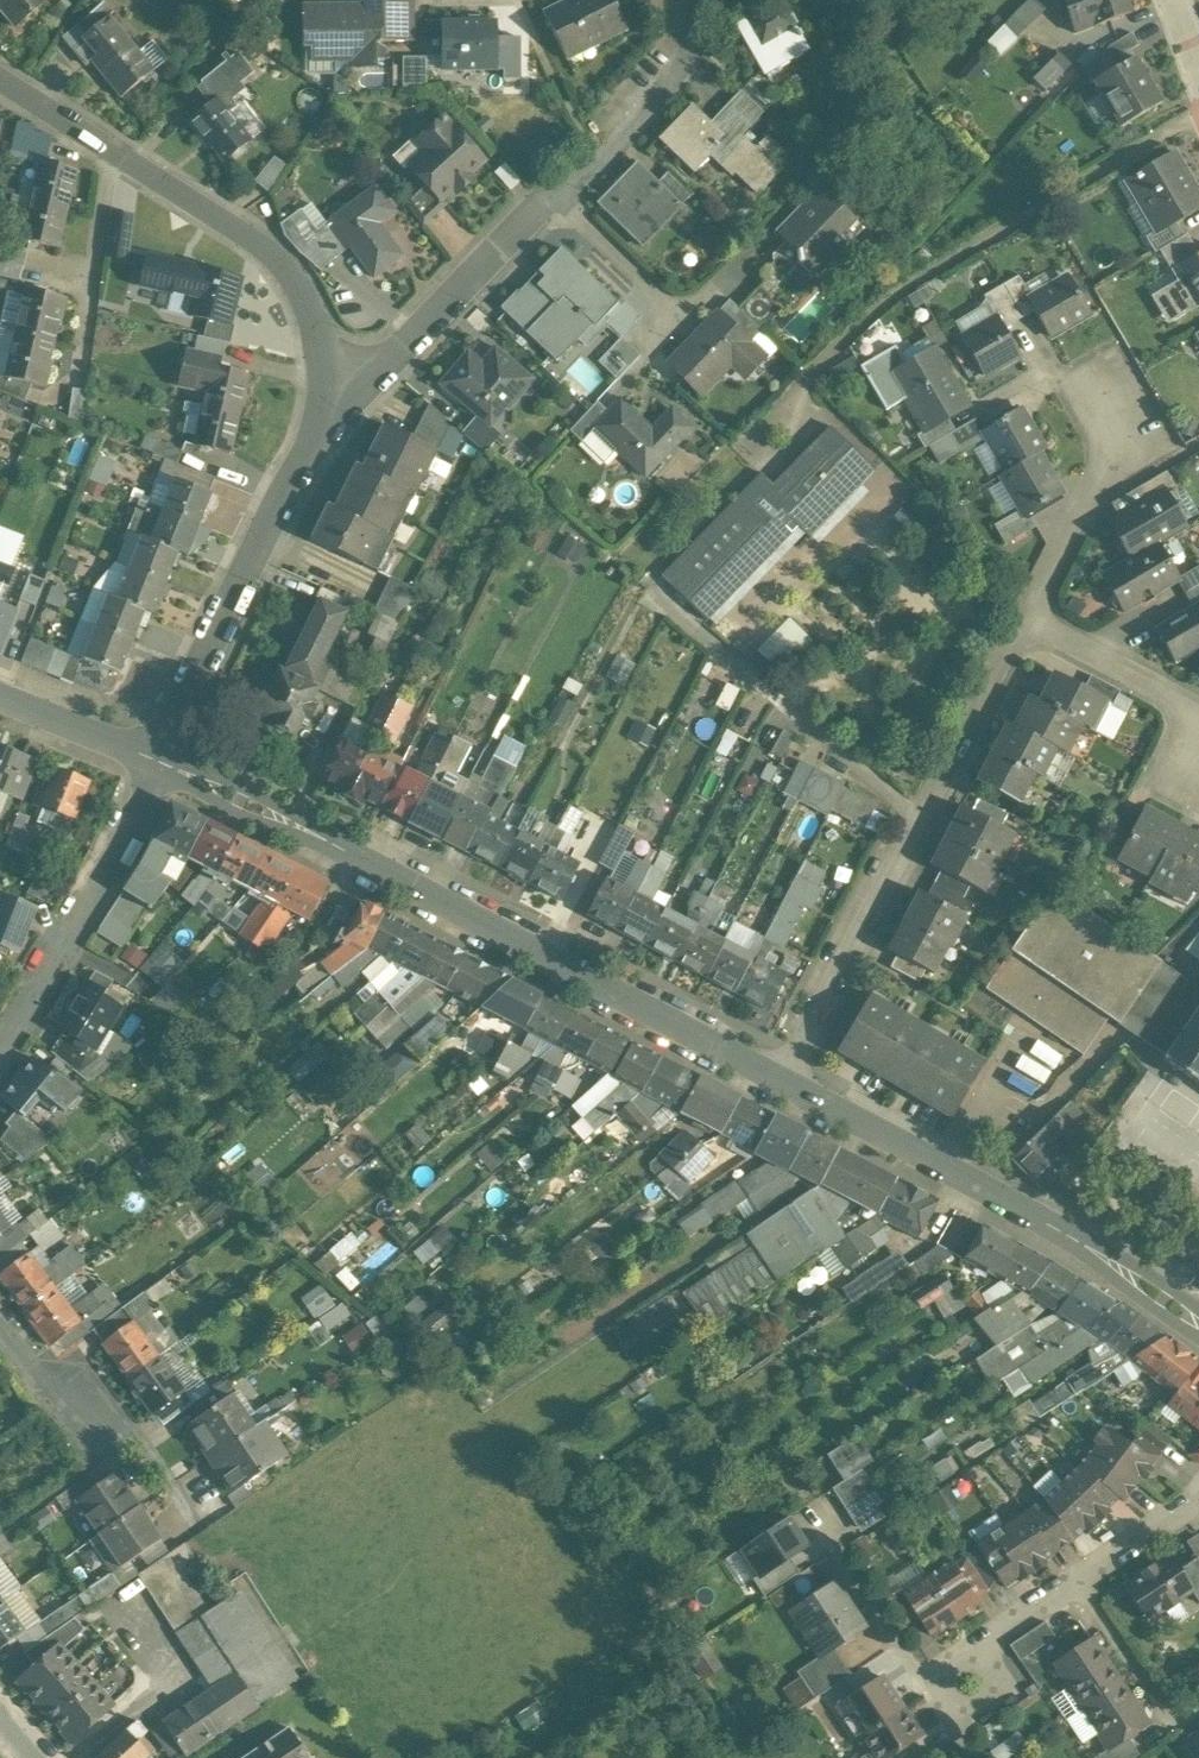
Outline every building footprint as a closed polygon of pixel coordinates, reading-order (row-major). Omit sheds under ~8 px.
[(46,0),(0,0),(0,3),(2,5),(0,7),(17,28),(48,3),(46,0)] [(329,11),(323,5),(316,5),(310,11),(306,11),(306,44),(314,44),(314,59),(355,58),(356,67),(376,67),(376,42),(412,41),(411,0),(374,0),(374,9),(363,10),(329,11)] [(543,11),(568,61),(628,31),(613,0),(565,0),(543,11)] [(1014,14),(1027,28),(1054,0),(1028,0),(1014,14)] [(1069,12),(1087,5),(1085,0),(1065,0),(1069,12)] [(1087,5),(1095,26),(1134,12),(1130,0),(1085,0),(1087,5)] [(779,2),(738,26),(765,73),(807,49),(779,2)] [(105,3),(77,27),(85,37),(109,16),(110,17),(115,14),(105,3)] [(1087,5),(1069,12),(1077,33),(1095,26),(1087,5)] [(109,16),(85,37),(90,43),(99,54),(124,35),(110,17),(109,16)] [(494,21),(426,21),(426,57),(427,70),(501,70),(502,70),(502,39),(494,39),(494,21)] [(1133,33),(1110,46),(1117,58),(1123,55),(1139,46),(1133,33)] [(139,54),(124,35),(99,54),(92,60),(93,61),(123,98),(155,72),(153,71),(139,54)] [(518,39),(502,39),(502,70),(501,70),(501,80),(518,80),(518,39)] [(90,43),(77,53),(87,66),(93,61),(92,60),(99,54),(90,43)] [(1110,46),(1099,57),(1098,56),(1086,69),(1093,83),(1128,63),(1123,55),(1117,58),(1110,46)] [(139,54),(153,71),(162,64),(148,47),(139,54)] [(238,52),(201,82),(215,102),(216,101),(226,113),(237,105),(228,94),(255,73),(238,52)] [(1060,52),(1036,78),(1048,89),(1072,64),(1060,52)] [(426,57),(403,57),(403,89),(426,87),(426,57)] [(1128,63),(1093,83),(1120,130),(1163,105),(1136,58),(1128,63)] [(763,112),(741,91),(727,105),(731,110),(749,126),(763,112)] [(226,113),(216,101),(215,102),(189,122),(205,143),(208,140),(225,162),(250,143),(226,113)] [(716,125),(693,102),(657,139),(690,170),(707,152),(724,169),(732,160),(762,189),(781,170),(769,159),(780,148),(766,135),(755,146),(742,134),(749,126),(731,110),(716,125)] [(444,117),(416,143),(412,139),(393,157),(404,169),(409,165),(424,181),(442,200),(443,199),(459,184),(462,188),(469,182),(465,179),(485,161),(444,117)] [(35,126),(19,122),(12,150),(36,155),(33,169),(39,170),(41,160),(46,162),(52,137),(34,132),(35,126)] [(1126,184),(1138,205),(1145,201),(1161,229),(1162,230),(1175,222),(1198,208),(1198,201),(1185,177),(1189,175),(1176,154),(1126,184)] [(272,158),(254,182),(271,194),(288,168),(272,158)] [(46,162),(41,160),(39,170),(32,200),(67,209),(76,169),(46,162)] [(639,162),(600,202),(631,232),(653,210),(665,222),(683,204),(659,181),(639,162)] [(691,195),(667,173),(659,181),(683,204),(691,195)] [(442,200),(424,181),(403,200),(423,226),(448,204),(443,199),(442,200)] [(376,187),(331,220),(336,226),(331,229),(346,250),(351,246),(374,278),(403,256),(379,224),(395,212),(376,187)] [(819,192),(813,192),(800,206),(800,214),(803,216),(796,224),(794,222),(790,221),(779,233),(780,237),(797,252),(798,262),(802,261),(812,271),(817,271),(829,258),(836,258),(850,244),(843,237),(857,221),(826,191),(822,195),(819,192)] [(32,200),(14,196),(9,218),(27,222),(32,200)] [(67,209),(32,200),(27,222),(23,240),(58,248),(67,209)] [(113,214),(108,256),(127,259),(133,216),(113,214)] [(314,241),(295,215),(281,224),(285,235),(301,254),(316,244),(314,241)] [(1175,222),(1162,230),(1161,229),(1146,238),(1155,253),(1159,251),(1183,236),(1175,222)] [(346,250),(331,229),(314,241),(316,244),(329,262),(346,250)] [(1183,236),(1159,251),(1172,273),(1181,268),(1179,265),(1198,254),(1187,234),(1183,236)] [(562,246),(520,290),(519,289),(502,305),(558,360),(595,323),(597,324),(619,302),(562,246)] [(0,247),(0,249),(0,261),(18,265),(24,267),(27,253),(0,247)] [(1179,265),(1181,268),(1186,278),(1161,292),(1174,315),(1198,300),(1198,254),(1179,265)] [(242,278),(148,256),(141,285),(195,298),(191,315),(208,320),(230,325),(230,324),(242,278)] [(0,261),(0,274),(15,277),(18,265),(0,261)] [(1032,299),(1019,277),(1003,286),(1022,319),(1034,312),(1028,302),(1032,299)] [(1032,299),(1028,302),(1034,312),(1049,337),(1090,313),(1077,292),(1074,294),(1065,280),(1032,299)] [(1003,286),(985,297),(998,319),(999,319),(1005,329),(1022,319),(1003,286)] [(781,310),(758,287),(738,308),(761,330),(781,310)] [(67,298),(27,289),(25,295),(16,333),(54,342),(58,324),(60,324),(67,298)] [(8,291),(0,323),(0,330),(16,333),(25,295),(8,291)] [(761,330),(738,308),(727,320),(750,342),(761,330)] [(717,311),(668,362),(700,392),(732,359),(744,371),(761,353),(750,342),(727,320),(717,311)] [(998,319),(962,341),(984,377),(1020,355),(1005,329),(999,319),(998,319)] [(230,325),(208,320),(204,338),(226,343),(231,344),(235,325),(230,324),(230,325)] [(54,342),(16,333),(6,378),(46,387),(52,362),(49,361),(54,342)] [(480,335),(472,347),(485,356),(494,344),(480,335)] [(204,338),(198,336),(194,355),(222,361),(226,343),(204,338)] [(621,337),(599,361),(618,379),(640,356),(621,337)] [(497,347),(483,364),(469,353),(443,384),(492,425),(532,377),(497,347)] [(935,349),(891,374),(925,431),(948,418),(968,406),(935,349)] [(194,355),(186,353),(185,354),(194,356),(187,384),(179,382),(179,383),(208,390),(213,366),(220,368),(222,361),(194,355)] [(220,368),(213,366),(208,390),(204,406),(239,414),(248,375),(220,368)] [(87,390),(73,388),(69,419),(82,421),(87,390)] [(651,429),(620,399),(609,410),(595,425),(596,426),(583,440),(603,461),(617,447),(645,474),(691,427),(672,408),(651,429)] [(598,400),(571,430),(582,441),(583,440),(596,426),(595,425),(609,410),(598,400)] [(452,424),(429,404),(413,437),(439,450),(452,424)] [(239,414),(204,406),(195,446),(230,454),(239,414)] [(987,429),(984,431),(985,433),(1008,472),(1037,455),(1044,451),(1020,410),(987,429)] [(955,431),(949,434),(958,449),(985,433),(984,431),(987,429),(980,416),(955,431)] [(499,437),(476,418),(463,433),(486,453),(499,437)] [(948,418),(925,431),(917,435),(924,449),(949,434),(955,431),(948,418)] [(347,486),(407,515),(438,453),(439,450),(413,437),(386,424),(365,468),(358,464),(347,486)] [(469,441),(452,424),(439,450),(438,453),(459,463),(469,441)] [(818,438),(774,484),(762,472),(662,574),(708,619),(799,525),(811,538),(864,483),(877,469),(832,425),(819,439),(818,438)] [(184,451),(159,441),(154,454),(165,459),(179,464),(184,451)] [(99,455),(93,479),(108,484),(115,460),(99,455)] [(1008,472),(1000,476),(1024,517),(1025,518),(1029,515),(1061,496),(1037,455),(1008,472)] [(179,464),(165,459),(159,474),(175,480),(176,479),(209,492),(214,479),(179,464)] [(1167,471),(1138,488),(1147,502),(1167,491),(1171,498),(1180,493),(1167,471)] [(209,492),(176,479),(175,480),(163,510),(200,525),(213,493),(209,492)] [(407,515),(347,486),(336,507),(329,504),(312,538),(379,571),(407,515)] [(1147,502),(1110,524),(1130,560),(1159,543),(1187,526),(1171,498),(1167,491),(1147,502)] [(200,525),(163,510),(151,541),(179,553),(188,556),(200,525)] [(1024,517),(998,532),(1006,546),(1037,528),(1029,515),(1025,518),(1024,517)] [(151,541),(142,538),(130,568),(167,583),(179,553),(151,541)] [(1130,560),(1101,577),(1123,613),(1178,581),(1181,579),(1180,577),(1159,543),(1130,560)] [(0,562),(0,583),(4,585),(8,586),(15,568),(0,562)] [(1180,577),(1181,579),(1178,581),(1185,594),(1198,585),(1198,567),(1180,577)] [(167,583),(130,568),(117,599),(146,611),(154,614),(167,583)] [(46,581),(30,574),(20,600),(36,606),(46,581)] [(418,587),(393,576),(374,612),(379,615),(397,623),(399,624),(418,587)] [(1185,594),(1192,606),(1198,602),(1198,585),(1185,594)] [(351,600),(321,587),(314,601),(320,604),(321,602),(345,614),(351,600)] [(117,599),(108,596),(96,627),(133,642),(146,611),(117,599)] [(320,604),(286,673),(279,670),(269,690),(266,689),(256,709),(276,719),(274,725),(294,735),(303,716),(310,719),(318,703),(311,700),(317,688),(310,685),(345,614),(321,602),(320,604)] [(1154,628),(1176,665),(1197,653),(1198,652),(1198,602),(1192,606),(1154,628)] [(0,657),(19,612),(0,604),(0,657)] [(397,623),(379,615),(369,634),(378,639),(386,643),(397,623)] [(779,668),(810,637),(791,617),(759,648),(779,668)] [(133,642),(96,627),(83,658),(84,658),(109,668),(121,673),(133,642)] [(31,637),(21,663),(34,668),(45,643),(31,637)] [(378,639),(370,653),(378,658),(386,643),(378,639)] [(58,648),(45,643),(34,668),(48,673),(58,648)] [(58,648),(48,673),(61,679),(71,653),(58,648)] [(71,653),(61,679),(74,684),(84,658),(83,658),(71,653)] [(109,668),(84,658),(74,684),(100,694),(109,668)] [(369,683),(333,665),(320,691),(357,708),(369,683)] [(1085,688),(1056,673),(1041,702),(1040,703),(1082,724),(1082,725),(1090,730),(1105,702),(1106,699),(1085,688)] [(1121,691),(1091,676),(1085,688),(1106,699),(1105,702),(1113,706),(1121,691)] [(738,690),(727,684),(715,706),(727,712),(738,690)] [(492,685),(476,715),(496,725),(511,695),(492,685)] [(1082,724),(1040,703),(1041,702),(1032,697),(1016,727),(1016,728),(1058,749),(1058,750),(1066,755),(1082,725),(1082,724)] [(392,712),(380,736),(395,743),(413,705),(399,698),(392,712)] [(367,727),(366,729),(371,731),(380,736),(392,712),(378,705),(367,727)] [(351,720),(323,778),(350,791),(369,752),(362,749),(371,731),(366,729),(367,727),(352,720),(351,720)] [(1058,749),(1016,728),(1016,727),(1009,723),(993,753),(1035,775),(1043,779),(1058,750),(1058,749)] [(795,736),(783,730),(770,753),(782,759),(795,736)] [(436,734),(423,760),(438,767),(451,742),(436,734)] [(438,767),(430,783),(429,783),(430,784),(411,822),(410,822),(409,823),(440,838),(440,837),(460,799),(468,781),(456,775),(471,745),(454,737),(438,767)] [(0,747),(0,792),(9,796),(18,773),(25,757),(0,747)] [(40,754),(28,749),(25,757),(18,773),(31,778),(40,754)] [(400,767),(369,752),(350,791),(380,807),(400,767)] [(1035,775),(993,753),(977,782),(1020,805),(1035,775)] [(516,767),(493,756),(482,778),(484,779),(480,787),(486,790),(499,797),(500,796),(516,767)] [(429,783),(400,767),(380,807),(410,822),(411,822),(430,784),(429,783)] [(89,782),(55,768),(39,808),(42,809),(72,821),(73,821),(89,782)] [(815,769),(799,802),(828,816),(844,783),(815,769)] [(876,805),(842,788),(831,811),(865,828),(876,805)] [(499,797),(486,790),(478,806),(489,812),(491,813),(499,797)] [(499,797),(491,813),(489,812),(487,816),(499,822),(507,807),(502,804),(505,798),(500,796),(499,797)] [(477,806),(460,799),(440,837),(470,852),(487,816),(489,812),(478,806),(477,806)] [(1009,815),(980,800),(973,812),(1002,827),(1009,815)] [(209,822),(172,804),(154,841),(189,859),(209,822)] [(1126,804),(1114,827),(1114,828),(1131,836),(1143,813),(1126,804)] [(973,812),(965,808),(950,838),(998,863),(999,863),(1014,834),(1002,827),(973,812)] [(72,821),(42,809),(37,823),(67,835),(72,821)] [(1131,836),(1119,858),(1123,859),(1153,875),(1178,827),(1144,810),(1143,813),(1131,836)] [(606,847),(617,824),(593,812),(582,835),(606,847)] [(499,822),(487,816),(470,852),(499,867),(517,832),(499,822)] [(238,837),(209,822),(189,859),(207,868),(219,875),(238,837)] [(42,837),(14,825),(6,845),(36,857),(42,837)] [(550,831),(546,829),(539,843),(547,848),(557,829),(553,827),(550,831)] [(1114,827),(1098,858),(1118,869),(1123,859),(1119,858),(1131,836),(1114,828),(1114,827)] [(1152,878),(1190,898),(1198,880),(1198,838),(1178,827),(1153,875),(1152,878)] [(562,832),(557,829),(547,848),(556,853),(564,838),(559,836),(562,832)] [(539,843),(517,832),(499,867),(528,883),(547,848),(539,843)] [(268,853),(238,837),(219,875),(233,882),(249,890),(268,853)] [(998,863),(950,838),(935,865),(943,869),(972,884),(984,890),(998,863)] [(154,841),(142,865),(125,892),(148,908),(150,910),(181,869),(182,869),(189,859),(154,841)] [(648,846),(643,857),(667,870),(672,858),(648,846)] [(556,853),(547,848),(528,883),(562,901),(580,866),(556,853)] [(298,868),(268,853),(249,890),(265,899),(278,905),(298,868)] [(824,873),(804,862),(796,876),(816,887),(824,873)] [(641,863),(627,889),(636,894),(650,868),(641,863)] [(207,868),(196,884),(194,882),(184,896),(196,903),(197,902),(219,875),(207,868)] [(328,884),(298,868),(278,905),(290,911),(309,921),(328,884)] [(650,868),(636,894),(645,899),(657,888),(663,875),(650,868)] [(972,884),(943,869),(935,884),(942,888),(964,899),(972,884)] [(219,875),(197,902),(209,910),(233,882),(219,875)] [(796,876),(785,897),(803,907),(811,911),(823,890),(816,887),(796,876)] [(627,889),(606,879),(587,914),(618,930),(636,894),(627,889)] [(964,899),(942,888),(936,899),(963,913),(969,902),(964,899)] [(1161,963),(1054,888),(1011,953),(1012,954),(988,988),(1083,1055),(1109,1018),(1119,1025),(1161,963)] [(709,899),(694,891),(688,904),(686,921),(695,926),(709,899)] [(936,899),(920,891),(905,921),(950,945),(952,946),(968,916),(963,913),(936,899)] [(125,892),(110,917),(132,933),(148,908),(125,892)] [(1,894),(0,898),(0,945),(9,949),(17,952),(35,908),(1,894)] [(645,899),(636,894),(618,930),(647,946),(666,910),(645,899)] [(785,897),(764,939),(768,941),(782,948),(803,907),(785,897)] [(259,905),(239,935),(252,944),(278,905),(265,899),(260,906),(259,905)] [(723,906),(709,899),(695,926),(704,930),(716,919),(723,906)] [(363,902),(343,944),(347,947),(361,954),(366,949),(384,913),(363,902)] [(278,905),(252,944),(266,953),(290,917),(287,915),(290,911),(278,905)] [(686,921),(666,910),(647,946),(677,961),(695,926),(686,921)] [(412,927),(385,913),(384,913),(366,949),(381,957),(393,963),(412,927)] [(950,945),(905,921),(890,950),(898,955),(928,970),(935,973),(950,945)] [(704,930),(695,926),(677,961),(706,977),(725,941),(704,930)] [(412,927),(393,963),(370,983),(378,993),(389,1006),(422,977),(440,942),(412,927)] [(1187,950),(1193,955),(1198,946),(1198,933),(1187,950)] [(756,940),(752,938),(745,952),(754,957),(764,939),(759,936),(756,940)] [(768,941),(764,939),(754,957),(763,961),(770,948),(766,946),(768,941)] [(158,992),(185,961),(163,941),(136,972),(158,992)] [(745,952),(725,941),(706,977),(735,993),(754,957),(745,952)] [(440,942),(422,977),(439,986),(451,992),(469,957),(440,942)] [(0,945),(0,954),(7,957),(9,949),(0,945)] [(347,947),(323,965),(332,976),(361,954),(347,947)] [(361,954),(332,976),(341,987),(360,973),(381,957),(366,949),(361,954)] [(928,970),(898,955),(891,968),(921,983),(928,970)] [(360,973),(370,983),(393,963),(381,957),(360,973)] [(512,980),(469,957),(451,992),(482,1007),(512,980)] [(763,961),(754,957),(735,993),(769,1011),(788,975),(763,961)] [(321,963),(313,970),(307,970),(303,973),(315,989),(332,976),(323,965),(321,963)] [(1119,1025),(1165,1058),(1198,1008),(1198,991),(1161,963),(1119,1025)] [(389,1006),(366,1028),(377,1040),(439,986),(422,977),(389,1006)] [(512,980),(482,1007),(525,1030),(543,995),(512,980)] [(107,993),(88,982),(59,1029),(63,1032),(94,1051),(121,1007),(104,997),(107,993)] [(162,985),(155,1003),(178,1011),(185,993),(162,985)] [(378,993),(354,1014),(366,1028),(389,1006),(378,993)] [(547,998),(543,995),(525,1030),(541,1038),(554,1045),(573,1011),(547,997),(547,998)] [(871,995),(839,1049),(868,1066),(900,1011),(871,995)] [(1164,1060),(1198,1085),(1198,1008),(1165,1058),(1164,1060)] [(573,1011),(554,1045),(568,1052),(582,1060),(600,1026),(573,1011)] [(928,1028),(900,1011),(868,1066),(896,1083),(928,1028)] [(439,1017),(405,1047),(420,1063),(454,1032),(439,1017)] [(628,1040),(600,1026),(582,1060),(610,1074),(628,1040)] [(928,1028),(896,1083),(925,1099),(957,1045),(928,1028)] [(94,1051),(63,1032),(50,1052),(78,1074),(97,1061),(100,1054),(94,1051)] [(521,1048),(516,1059),(523,1068),(528,1064),(541,1038),(529,1032),(521,1048)] [(506,1041),(491,1034),(481,1053),(497,1061),(506,1041)] [(521,1048),(506,1041),(497,1061),(498,1061),(493,1072),(507,1081),(523,1068),(516,1059),(521,1048)] [(660,1057),(633,1043),(613,1078),(621,1082),(640,1093),(660,1057)] [(554,1045),(539,1059),(546,1062),(559,1069),(568,1052),(554,1045)] [(957,1045),(925,1099),(954,1116),(986,1062),(957,1045)] [(700,1077),(660,1057),(640,1093),(680,1113),(700,1078),(700,1077)] [(79,1094),(35,1058),(1,1099),(16,1111),(19,1113),(24,1117),(38,1101),(53,1113),(58,1107),(64,1112),(79,1094)] [(559,1069),(546,1062),(536,1081),(553,1090),(563,1071),(559,1069)] [(316,1103),(335,1086),(319,1068),(300,1086),(316,1103)] [(580,1080),(563,1071),(553,1090),(570,1099),(580,1080)] [(700,1077),(700,1078),(680,1113),(717,1133),(737,1097),(700,1077)] [(621,1082),(580,1118),(593,1133),(607,1120),(608,1122),(615,1116),(615,1115),(629,1102),(640,1093),(621,1082)] [(775,1116),(740,1098),(739,1098),(737,1097),(717,1133),(755,1151),(775,1116)] [(1048,1142),(1057,1139),(1083,1113),(1071,1101),(1039,1133),(1048,1142)] [(649,1123),(629,1102),(615,1115),(615,1116),(634,1136),(649,1123)] [(24,1117),(19,1113),(16,1111),(6,1124),(9,1127),(39,1151),(52,1140),(24,1117)] [(809,1134),(775,1116),(755,1151),(776,1162),(789,1169),(809,1134)] [(9,1127),(0,1140),(26,1160),(39,1151),(9,1127)] [(685,1133),(659,1157),(671,1168),(701,1146),(685,1133)] [(1048,1142),(1039,1133),(1012,1159),(1041,1188),(1041,1187),(1067,1161),(1048,1142)] [(838,1149),(809,1134),(789,1169),(799,1174),(820,1185),(838,1149)] [(701,1146),(671,1168),(679,1176),(688,1184),(714,1157),(701,1146)] [(851,1201),(877,1215),(896,1179),(838,1149),(820,1185),(851,1201)] [(775,1169),(765,1168),(740,1185),(748,1197),(789,1169),(776,1162),(775,1169)] [(671,1168),(661,1175),(671,1184),(679,1176),(671,1168)] [(789,1169),(748,1197),(757,1210),(794,1186),(793,1183),(799,1174),(789,1169)] [(0,1180),(0,1193),(10,1185),(4,1177),(0,1180)] [(937,1200),(896,1179),(877,1215),(886,1219),(918,1237),(937,1200)] [(839,1216),(851,1201),(820,1185),(812,1190),(832,1220),(839,1216)] [(839,1216),(832,1220),(812,1190),(727,1247),(734,1258),(713,1272),(706,1262),(685,1276),(692,1287),(684,1293),(708,1329),(832,1246),(877,1215),(851,1201),(839,1216)] [(11,1226),(0,1212),(0,1234),(11,1226)] [(877,1215),(832,1246),(848,1269),(876,1250),(868,1239),(881,1230),(886,1219),(877,1215)] [(53,1218),(32,1233),(31,1234),(41,1247),(42,1246),(45,1251),(66,1235),(53,1218)] [(1017,1244),(983,1225),(964,1260),(998,1278),(1017,1244)] [(0,1234),(0,1257),(22,1240),(11,1226),(0,1234)] [(1050,1262),(1017,1244),(998,1278),(1023,1292),(1025,1294),(1050,1262)] [(74,1245),(51,1262),(54,1266),(46,1272),(57,1287),(88,1264),(74,1245)] [(937,1246),(913,1263),(922,1276),(953,1255),(937,1246)] [(727,1247),(706,1262),(713,1272),(734,1258),(727,1247)] [(898,1251),(844,1288),(854,1303),(908,1265),(898,1251)] [(0,1274),(0,1277),(25,1311),(57,1287),(46,1272),(30,1252),(0,1274)] [(1081,1281),(1051,1262),(1050,1262),(1025,1294),(1046,1307),(1056,1314),(1081,1281)] [(944,1275),(913,1295),(922,1309),(934,1301),(953,1289),(944,1275)] [(301,1295),(324,1330),(345,1316),(322,1281),(301,1295)] [(1118,1304),(1081,1281),(1056,1314),(1080,1329),(1084,1327),(1118,1304)] [(57,1287),(25,1311),(51,1346),(82,1323),(83,1323),(83,1322),(72,1308),(57,1287)] [(944,1320),(967,1305),(965,1303),(953,1289),(934,1301),(944,1320)] [(94,1292),(72,1308),(83,1322),(104,1306),(103,1305),(94,1292)] [(978,1292),(965,1303),(967,1305),(977,1316),(992,1307),(978,1292)] [(1025,1294),(1023,1292),(994,1311),(992,1307),(977,1316),(973,1319),(995,1347),(1029,1325),(1046,1307),(1025,1294)] [(104,1306),(83,1322),(83,1323),(82,1323),(89,1332),(116,1312),(108,1302),(103,1305),(104,1306)] [(1118,1304),(1084,1327),(1103,1341),(1140,1317),(1121,1303),(1118,1304)] [(165,1330),(148,1308),(132,1320),(132,1321),(133,1320),(149,1341),(165,1330)] [(124,1310),(94,1332),(102,1342),(132,1321),(132,1320),(124,1310)] [(1004,1378),(1080,1329),(1056,1314),(1029,1325),(995,1347),(987,1352),(1004,1378)] [(1140,1317),(1103,1341),(1130,1360),(1167,1336),(1141,1317),(1140,1317)] [(102,1342),(101,1343),(128,1379),(160,1356),(149,1341),(133,1320),(132,1321),(102,1342)] [(1087,1348),(1089,1350),(1103,1341),(1084,1327),(1080,1329),(1004,1378),(1001,1380),(1012,1400),(1032,1387),(1030,1385),(1087,1348)] [(1167,1336),(1130,1360),(1142,1369),(1174,1393),(1176,1393),(1182,1385),(1198,1363),(1198,1361),(1167,1336)] [(1114,1370),(1130,1360),(1103,1341),(1089,1350),(1085,1353),(1091,1363),(1054,1388),(1056,1390),(1032,1406),(1039,1418),(1114,1370)] [(1001,1380),(1004,1378),(987,1352),(975,1360),(992,1386),(1001,1380)] [(160,1356),(128,1379),(154,1415),(155,1414),(186,1391),(160,1356)] [(1130,1360),(1114,1370),(1123,1385),(1135,1377),(1142,1369),(1130,1360)] [(228,1379),(194,1402),(203,1414),(231,1395),(232,1396),(238,1392),(228,1379)] [(1193,1394),(1182,1385),(1176,1393),(1168,1403),(1198,1427),(1198,1387),(1193,1394)] [(186,1391),(155,1414),(163,1425),(194,1402),(186,1391)] [(203,1414),(188,1424),(211,1458),(214,1457),(213,1456),(254,1429),(232,1396),(231,1395),(203,1414)] [(254,1429),(213,1456),(214,1457),(224,1471),(220,1474),(233,1493),(251,1480),(286,1457),(264,1422),(254,1429)] [(1169,1440),(1150,1425),(1144,1427),(1139,1434),(1138,1434),(1161,1451),(1161,1452),(1169,1440)] [(1130,1445),(1108,1428),(1093,1448),(1138,1482),(1153,1462),(1130,1445)] [(1161,1451),(1138,1434),(1130,1445),(1153,1462),(1161,1452),(1161,1451)] [(874,1461),(857,1436),(827,1455),(844,1481),(862,1469),(874,1461)] [(1189,1455),(1198,1463),(1198,1442),(1189,1455)] [(1138,1482),(1093,1448),(1079,1466),(1123,1501),(1138,1482)] [(945,1460),(933,1468),(942,1481),(954,1473),(945,1460)] [(1123,1501),(1079,1466),(1062,1483),(1099,1523),(1111,1512),(1104,1504),(1108,1500),(1105,1496),(1109,1492),(1118,1498),(1118,1497),(1123,1501)] [(844,1481),(832,1489),(845,1508),(875,1489),(862,1469),(844,1481)] [(93,1492),(78,1502),(99,1534),(138,1507),(117,1475),(93,1492)] [(84,1479),(56,1498),(64,1511),(78,1502),(93,1492),(84,1479)] [(233,1493),(228,1496),(235,1508),(259,1492),(251,1480),(233,1493)] [(1099,1523),(1062,1483),(1044,1499),(1072,1541),(1073,1540),(1067,1531),(1072,1527),(1076,1530),(1080,1526),(1088,1534),(1099,1523)] [(875,1489),(845,1508),(857,1527),(881,1512),(877,1506),(889,1498),(880,1485),(875,1489)] [(742,1548),(788,1518),(769,1491),(724,1521),(742,1548)] [(1072,1541),(1044,1499),(1025,1512),(1052,1554),(1072,1541)] [(99,1534),(98,1534),(121,1568),(161,1540),(138,1507),(99,1534)] [(1052,1554),(1025,1512),(1004,1526),(1034,1573),(1034,1572),(1047,1564),(1044,1560),(1052,1554)] [(789,1557),(806,1546),(788,1518),(742,1548),(759,1575),(760,1576),(789,1557)] [(1034,1573),(1004,1526),(976,1545),(1001,1582),(1004,1587),(1018,1577),(1021,1582),(1034,1573)] [(0,1537),(0,1555),(10,1549),(1,1536),(0,1537)] [(185,1543),(162,1559),(177,1582),(186,1576),(200,1567),(185,1543)] [(1001,1582),(979,1550),(967,1558),(988,1590),(1001,1582)] [(760,1576),(759,1575),(753,1579),(764,1596),(800,1573),(789,1557),(760,1576)] [(1153,1565),(1140,1573),(1142,1576),(1125,1587),(1147,1620),(1164,1608),(1167,1612),(1179,1604),(1177,1600),(1191,1590),(1192,1589),(1179,1570),(1170,1557),(1155,1567),(1153,1565)] [(988,1590),(967,1558),(955,1566),(976,1598),(988,1590)] [(1179,1570),(1192,1589),(1191,1590),(1198,1602),(1198,1561),(1197,1558),(1179,1570)] [(177,1582),(162,1559),(138,1575),(176,1633),(200,1617),(177,1582)] [(955,1566),(951,1561),(927,1578),(956,1621),(969,1612),(968,1611),(979,1603),(976,1598),(955,1566)] [(1,1600),(0,1599),(20,1588),(0,1562),(0,1601),(1,1600)] [(111,1573),(89,1588),(98,1602),(120,1587),(111,1573)] [(294,1681),(239,1592),(210,1611),(186,1576),(177,1582),(200,1617),(227,1659),(257,1706),(294,1681)] [(904,1593),(903,1594),(917,1616),(930,1635),(939,1630),(940,1632),(956,1621),(927,1578),(904,1593)] [(904,1593),(897,1584),(883,1593),(904,1625),(917,1616),(903,1594),(904,1593)] [(832,1585),(795,1610),(824,1654),(861,1629),(832,1585)] [(79,1596),(65,1605),(74,1618),(88,1609),(79,1596)] [(0,1601),(0,1649),(24,1631),(1,1600),(0,1601)] [(65,1605),(37,1624),(46,1637),(74,1618),(65,1605)] [(200,1617),(176,1633),(203,1675),(227,1659),(200,1617)] [(46,1637),(23,1653),(36,1666),(59,1646),(62,1650),(84,1630),(74,1618),(46,1637)] [(1045,1621),(1009,1645),(1020,1661),(1055,1637),(1045,1621)] [(1092,1640),(1056,1664),(1068,1681),(1067,1689),(1081,1710),(1120,1684),(1092,1640)] [(36,1666),(16,1684),(22,1690),(25,1687),(38,1700),(77,1666),(62,1650),(59,1646),(36,1666)] [(835,1653),(803,1673),(800,1674),(816,1698),(850,1676),(835,1653)] [(213,1690),(164,1723),(184,1755),(257,1706),(227,1659),(203,1675),(213,1690)] [(38,1700),(34,1703),(39,1709),(42,1706),(55,1720),(94,1685),(77,1666),(38,1700)] [(857,1738),(902,1708),(881,1677),(836,1707),(857,1738)] [(1120,1684),(1081,1710),(1107,1749),(1127,1736),(1147,1723),(1120,1684)] [(94,1685),(55,1720),(68,1734),(64,1737),(70,1743),(112,1705),(94,1685)] [(857,1738),(864,1750),(871,1751),(876,1757),(888,1757),(909,1744),(921,1736),(902,1708),(857,1738)] [(147,1732),(137,1720),(127,1729),(136,1739),(141,1735),(142,1736),(147,1732)] [(244,1757),(309,1757),(288,1728),(244,1757)] [(127,1729),(95,1757),(147,1757),(155,1750),(142,1736),(141,1735),(136,1739),(127,1729)] [(1095,1757),(1135,1757),(1140,1755),(1127,1736),(1107,1749),(1095,1757)] [(888,1757),(918,1757),(909,1744),(888,1757)]
